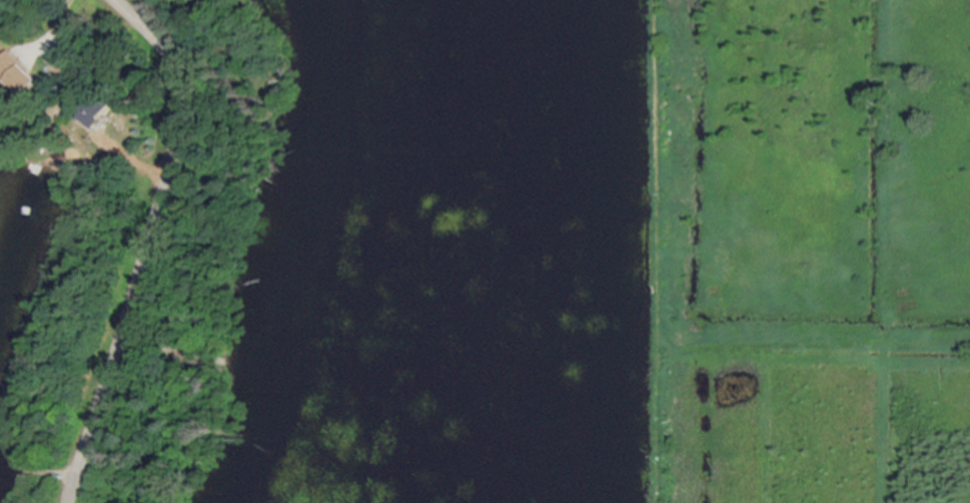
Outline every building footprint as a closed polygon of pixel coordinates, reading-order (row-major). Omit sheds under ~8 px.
[(7,53),(0,60),(0,80),(18,98),(35,82),(7,53)] [(76,115),(91,129),(112,107),(97,93),(76,115)]
